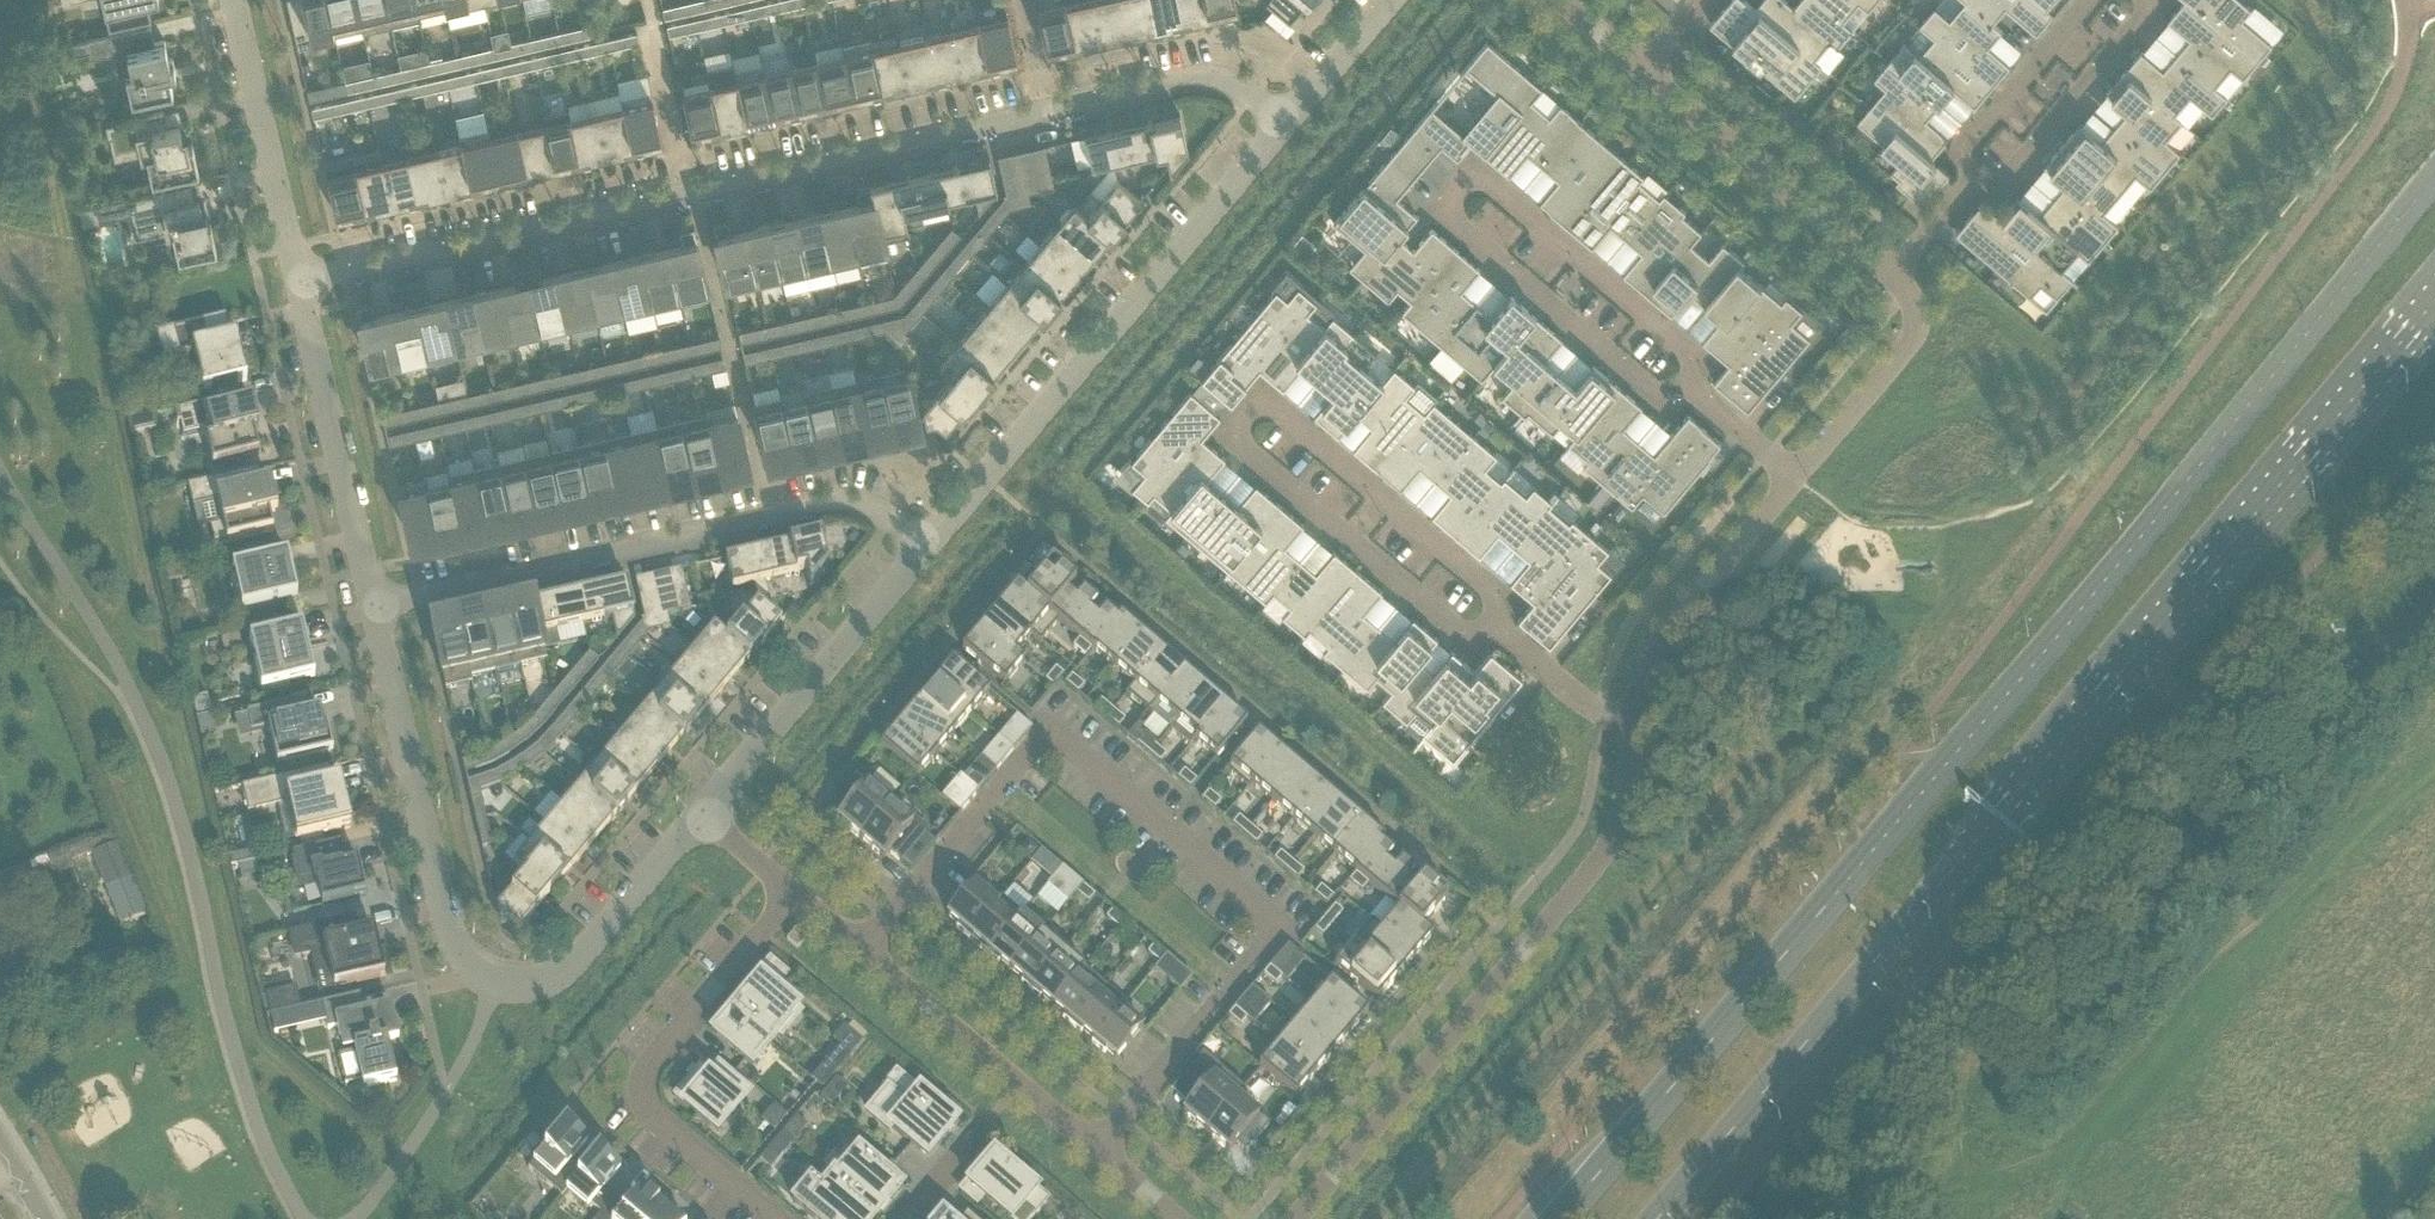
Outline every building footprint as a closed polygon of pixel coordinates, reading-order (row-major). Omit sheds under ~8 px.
[(108,23),(151,13),(148,0),(103,0),(108,23)] [(326,0),(286,0),(297,48),(335,39),(326,0)] [(335,39),(336,39),(334,30),(360,24),(362,33),(363,33),(356,0),(326,0),(335,39)] [(363,33),(391,26),(385,0),(356,0),(363,33)] [(391,26),(419,20),(414,0),(385,0),(391,26)] [(419,20),(420,20),(418,11),(444,5),(446,14),(447,13),(444,0),(414,0),(419,20)] [(447,13),(484,5),(483,0),(444,0),(447,13)] [(700,0),(699,0),(662,8),(664,17),(665,19),(702,10),(700,0)] [(702,10),(730,4),(729,0),(700,0),(702,10)] [(774,1),(777,12),(803,6),(802,0),(778,0),(774,1)] [(1065,4),(1075,48),(1091,45),(1090,42),(1101,39),(1092,0),(1082,0),(1065,4)] [(1101,39),(1112,36),(1113,39),(1128,36),(1120,0),(1092,0),(1101,39)] [(1128,36),(1144,32),(1143,29),(1154,27),(1148,0),(1120,0),(1128,36)] [(1154,27),(1165,24),(1166,27),(1181,24),(1176,0),(1148,0),(1154,27)] [(1181,24),(1197,20),(1196,17),(1207,14),(1204,0),(1176,0),(1181,24)] [(1207,14),(1218,12),(1219,15),(1237,11),(1234,0),(1204,0),(1207,14)] [(1265,2),(1289,23),(1308,1),(1307,0),(1267,0),(1265,2)] [(1710,25),(1731,42),(1750,58),(1744,64),(1760,77),(1765,71),(1796,98),(1823,66),(1818,62),(1815,60),(1755,9),(1745,0),(1731,0),(1710,25)] [(1755,9),(1815,60),(1818,62),(1823,66),(1829,71),(1844,53),(1838,48),(1853,29),(1844,21),(1819,0),(1800,0),(1794,7),(1786,0),(1763,0),(1755,9)] [(1844,21),(1859,3),(1869,11),(1878,0),(1819,0),(1844,21)] [(2041,0),(1965,0),(1966,1),(1993,24),(2006,9),(2037,34),(2056,13),(2041,0)] [(2056,13),(2066,0),(2041,0),(2056,13)] [(2258,62),(2185,0),(2168,20),(2190,39),(2177,54),(2216,86),(2231,68),(2244,79),(2249,72),(2258,62)] [(2258,62),(2273,45),(2285,30),(2255,5),(2252,8),(2242,0),(2185,0),(2258,62)] [(774,1),(747,7),(750,18),(777,12),(774,1)] [(1993,24),(1966,1),(1950,19),(1935,7),(1920,25),(1934,38),(1993,87),(2011,65),(1989,47),(2002,31),(1993,24)] [(1075,48),(1065,4),(1036,10),(1046,52),(1058,49),(1058,52),(1075,48)] [(747,7),(721,13),(723,24),(750,18),(747,7)] [(721,13),(694,19),(697,30),(723,24),(721,13)] [(1007,17),(978,24),(988,68),(1005,64),(1005,61),(1017,59),(1007,17)] [(697,30),(694,19),(666,26),(668,37),(697,30)] [(978,24),(952,30),(961,71),(972,69),(973,72),(988,68),(978,24)] [(150,25),(109,35),(119,77),(125,75),(131,101),(172,91),(169,78),(166,78),(165,72),(175,70),(172,58),(169,59),(164,41),(154,43),(150,25)] [(923,25),(896,31),(897,33),(899,42),(900,47),(908,84),(919,81),(920,84),(935,81),(925,36),(923,25)] [(588,26),(558,32),(561,43),(590,36),(588,26)] [(952,30),(925,36),(935,81),(951,77),(950,74),(961,71),(952,30)] [(558,32),(530,39),(533,50),(561,43),(558,32)] [(636,33),(607,39),(610,50),(639,43),(636,33)] [(871,39),(870,40),(872,48),(882,93),(898,89),(897,86),(908,84),(900,47),(899,42),(897,33),(871,39)] [(1953,89),(1975,107),(1993,87),(1934,38),(1919,55),(1904,43),(1889,61),(1940,104),(1953,89)] [(530,39),(493,47),(496,58),(533,50),(530,39)] [(607,39),(581,46),(583,56),(610,50),(607,39)] [(74,55),(90,52),(88,40),(71,44),(74,55)] [(870,40),(842,46),(854,96),(865,94),(865,97),(882,93),(870,40)] [(1464,68),(1493,93),(1458,136),(1428,111),(1392,153),(1417,174),(1441,146),(1457,160),(1470,144),(1484,156),(1531,101),(1542,89),(1486,42),(1464,68)] [(814,49),(816,61),(843,55),(841,46),(841,43),(814,49)] [(581,46),(554,52),(557,62),(583,56),(581,46)] [(843,55),(816,61),(827,106),(843,102),(842,99),(854,96),(842,46),(841,46),(843,55)] [(493,47),(456,56),(459,67),(496,58),(493,47)] [(703,55),(707,70),(733,64),(731,56),(730,49),(703,55)] [(733,64),(735,71),(761,65),(760,59),(758,50),(731,56),(733,64)] [(2124,72),(2175,115),(2191,97),(2213,115),(2223,103),(2228,98),(2228,97),(2216,86),(2177,54),(2164,70),(2142,51),(2124,72)] [(554,52),(528,58),(530,69),(557,62),(554,52)] [(787,53),(760,59),(761,65),(763,74),(773,118),(789,115),(788,112),(799,109),(790,69),(790,67),(787,53)] [(2266,55),(2260,62),(2265,66),(2270,59),(2266,55)] [(456,56),(428,62),(431,73),(459,67),(456,56)] [(528,58),(501,64),(504,75),(530,69),(528,58)] [(816,61),(790,67),(799,109),(810,106),(811,109),(827,106),(816,61)] [(1940,104),(1889,61),(1874,79),(1885,88),(1871,105),(1933,157),(1949,138),(1927,120),(1940,104)] [(428,62),(400,69),(403,80),(431,73),(428,62)] [(2258,62),(2249,72),(2256,78),(2265,67),(2258,62)] [(501,64),(473,70),(476,81),(504,75),(501,64)] [(733,64),(707,70),(710,86),(720,130),(735,127),(735,124),(746,121),(735,71),(733,64)] [(761,65),(735,71),(746,121),(757,119),(758,122),(773,118),(761,65)] [(400,69),(372,75),(375,86),(403,80),(400,69)] [(473,70),(445,77),(448,88),(476,81),(473,70)] [(2175,115),(2124,72),(2106,93),(2128,112),(2115,127),(2167,170),(2181,153),(2166,140),(2183,121),(2175,115)] [(372,75),(345,82),(347,92),(375,86),(372,75)] [(445,77),(419,83),(421,94),(448,88),(445,77)] [(347,92),(345,82),(307,90),(310,101),(347,92)] [(419,83),(392,89),(395,100),(421,94),(419,83)] [(720,130),(710,86),(681,92),(691,134),(703,131),(704,134),(720,130)] [(392,89),(366,95),(368,106),(395,100),(392,89)] [(650,91),(621,97),(633,150),(650,147),(649,144),(661,141),(650,91)] [(620,92),(593,99),(597,112),(606,153),(617,151),(618,154),(633,150),(623,108),(621,97),(620,92)] [(366,95),(339,101),(342,112),(368,106),(366,95)] [(2228,98),(2223,103),(2230,109),(2234,104),(2228,98)] [(342,112),(339,101),(311,108),(314,118),(342,112)] [(1531,101),(1484,156),(1508,176),(1509,175),(1527,154),(1542,167),(1581,122),(1560,104),(1549,117),(1541,110),(1536,105),(1531,101)] [(1857,122),(1883,143),(1872,156),(1899,179),(1896,182),(1923,206),(1950,174),(1932,159),(1933,157),(1871,105),(1857,122)] [(458,114),(461,132),(489,127),(485,109),(458,114)] [(568,110),(542,116),(543,124),(553,166),(564,163),(565,166),(580,163),(570,118),(568,110)] [(146,155),(152,180),(198,169),(192,142),(186,144),(184,133),(181,134),(179,124),(167,127),(163,111),(105,125),(108,137),(111,136),(115,151),(140,145),(142,156),(146,155)] [(597,112),(570,118),(580,163),(596,159),(595,156),(606,153),(597,112)] [(1179,114),(1132,125),(1139,155),(1165,149),(1168,165),(1186,144),(1179,114)] [(1581,122),(1542,167),(1558,180),(1540,202),(1539,202),(1566,225),(1623,158),(1581,122)] [(543,124),(517,131),(527,175),(542,171),(542,168),(553,166),(543,124)] [(2080,124),(2062,145),(2120,194),(2131,203),(2147,185),(2151,188),(2167,170),(2115,127),(2102,143),(2081,125),(2080,124)] [(1113,161),(1124,158),(1139,155),(1132,125),(1084,136),(1091,166),(1113,161)] [(1390,127),(1382,137),(1390,144),(1399,134),(1390,127)] [(487,128),(459,135),(472,188),(488,184),(487,181),(499,178),(487,128)] [(488,128),(487,128),(499,178),(510,176),(510,179),(527,175),(517,131),(490,137),(488,128)] [(460,144),(435,149),(444,191),(455,188),(456,191),(472,188),(459,135),(458,135),(460,144)] [(1039,161),(1036,161),(1039,178),(1051,175),(1044,145),(1036,147),(1039,161)] [(2062,145),(2044,166),(2045,167),(2066,184),(2053,200),(2104,243),(2119,225),(2116,222),(2115,222),(2131,203),(2120,194),(2062,145)] [(379,148),(352,154),(365,212),(380,209),(380,206),(391,203),(382,162),(379,148)] [(435,149),(408,156),(418,200),(433,197),(433,194),(444,191),(435,149)] [(1397,236),(1398,238),(1417,216),(1396,198),(1417,174),(1392,153),(1333,223),(1364,249),(1376,260),(1397,236)] [(352,154),(323,161),(336,216),(348,213),(349,216),(365,212),(352,154)] [(408,156),(382,162),(391,203),(402,201),(403,204),(418,200),(408,156)] [(989,158),(942,169),(949,199),(974,193),(979,213),(997,192),(989,158)] [(1113,161),(1117,178),(1121,182),(1128,173),(1124,158),(1113,161)] [(1645,176),(1623,158),(1566,225),(1593,248),(1594,247),(1612,226),(1626,239),(1660,198),(1641,182),(1642,180),(1645,177),(1645,176)] [(1036,161),(1018,165),(1025,193),(1030,192),(1054,187),(1051,175),(1039,178),(1036,161)] [(1001,169),(1006,194),(1009,197),(1019,195),(1020,202),(1024,201),(1025,205),(1033,203),(1030,192),(1025,193),(1018,165),(1001,169)] [(942,169),(895,180),(902,210),(903,210),(919,206),(923,222),(948,216),(944,200),(949,199),(942,169)] [(1077,207),(1076,207),(1109,235),(1141,198),(1121,182),(1117,178),(1100,198),(1091,190),(1077,207)] [(895,180),(870,185),(883,242),(884,241),(908,236),(909,236),(903,210),(902,210),(895,180)] [(859,202),(845,206),(856,252),(857,252),(859,262),(860,267),(887,261),(884,246),(885,246),(884,241),(883,242),(870,185),(856,189),(859,202)] [(129,202),(128,202),(130,209),(133,209),(136,223),(139,235),(166,229),(167,233),(175,231),(179,251),(177,252),(178,257),(216,248),(210,221),(208,222),(205,210),(200,211),(199,206),(200,205),(199,201),(195,202),(177,206),(173,191),(131,200),(131,201),(129,202)] [(1648,295),(1691,244),(1692,244),(1702,233),(1703,232),(1703,231),(1686,218),(1683,215),(1686,211),(1665,193),(1660,198),(1626,239),(1642,252),(1625,273),(1624,274),(1648,295)] [(1006,194),(996,206),(1005,213),(1009,209),(1025,205),(1024,201),(1020,202),(1019,195),(1009,197),(1006,194)] [(126,197),(93,205),(97,222),(130,214),(126,197)] [(2001,217),(2063,270),(2078,252),(2089,261),(2104,243),(2053,200),(2040,215),(2018,197),(2001,217)] [(2063,270),(2001,217),(1983,202),(1956,233),(1975,249),(1978,246),(1987,254),(1984,257),(2014,283),(2018,279),(2033,292),(2040,283),(2058,298),(2074,279),(2063,270)] [(1073,204),(1056,224),(1092,255),(1109,235),(1076,207),(1077,207),(1073,204)] [(97,222),(93,205),(79,209),(83,225),(97,222)] [(845,206),(819,212),(832,268),(858,262),(859,262),(857,252),(856,252),(845,206)] [(1005,213),(996,206),(985,219),(994,227),(1005,213)] [(819,212),(794,218),(807,274),(832,268),(819,212)] [(728,218),(713,222),(726,279),(727,282),(729,292),(757,285),(755,276),(756,275),(745,229),(731,232),(728,218)] [(794,218),(769,223),(782,280),(785,294),(810,288),(807,274),(794,218)] [(769,223),(745,229),(756,275),(755,276),(757,285),(758,285),(782,280),(769,223)] [(1056,224),(1039,243),(1076,274),(1092,255),(1056,224)] [(682,243),(668,247),(678,293),(679,293),(707,287),(693,226),(679,230),(682,243)] [(938,242),(948,250),(960,235),(951,227),(938,242)] [(1400,292),(1410,301),(1455,248),(1432,228),(1413,250),(1398,238),(1397,236),(1376,260),(1361,278),(1387,301),(1397,290),(1400,292)] [(973,233),(962,246),(971,254),(982,241),(973,233)] [(1302,234),(1290,247),(1303,258),(1315,245),(1302,234)] [(1039,243),(1023,263),(1059,294),(1076,274),(1039,243)] [(1691,244),(1648,295),(1672,315),(1673,314),(1691,293),(1706,306),(1745,261),(1744,260),(1741,258),(1724,243),(1710,259),(1701,252),(1692,244),(1691,244)] [(971,254),(962,246),(951,259),(960,267),(971,254)] [(668,247),(640,253),(653,310),(681,303),(682,303),(679,293),(678,293),(668,247)] [(1410,301),(1400,312),(1441,346),(1476,304),(1461,291),(1479,270),(1479,269),(1455,248),(1410,301)] [(595,249),(581,252),(584,266),(597,322),(625,316),(612,260),(598,263),(595,249)] [(933,249),(919,265),(928,272),(942,257),(933,249)] [(1748,249),(1741,258),(1744,260),(1751,252),(1748,249)] [(640,253),(612,260),(625,316),(653,310),(640,253)] [(1014,256),(997,276),(1006,283),(1042,314),(1059,294),(1023,263),(1014,256)] [(1745,261),(1706,306),(1722,319),(1704,340),(1703,341),(1730,364),(1782,302),(1749,274),(1741,267),(1745,261)] [(539,262),(525,265),(541,335),(569,329),(556,272),(542,276),(539,262)] [(514,282),(500,285),(513,342),(541,335),(525,265),(511,268),(514,282)] [(584,266),(556,272),(569,329),(597,322),(584,266)] [(940,272),(929,285),(938,293),(949,280),(940,272)] [(992,272),(975,292),(989,303),(1026,333),(1042,314),(1006,283),(997,276),(992,272)] [(908,278),(893,296),(902,303),(917,285),(908,278)] [(500,285),(472,292),(485,348),(513,342),(500,285)] [(938,293),(929,285),(918,298),(927,306),(938,293)] [(1198,355),(1188,367),(1201,378),(1200,379),(1230,404),(1259,370),(1307,314),(1316,303),(1297,287),(1286,300),(1275,290),(1211,366),(1198,355)] [(472,292),(445,298),(457,355),(485,348),(472,292)] [(1493,365),(1535,316),(1531,313),(1511,295),(1510,296),(1492,317),(1476,304),(1441,346),(1463,365),(1481,380),(1493,365)] [(902,303),(893,296),(876,300),(879,311),(900,306),(902,303)] [(1730,364),(1715,382),(1749,412),(1811,338),(1822,326),(1803,311),(1788,297),(1787,297),(1782,302),(1730,364)] [(445,298),(417,305),(430,361),(457,355),(445,298)] [(371,300),(356,304),(373,374),(402,367),(389,311),(375,314),(371,300)] [(989,303),(973,322),(1009,353),(1026,333),(989,303)] [(859,304),(842,307),(845,319),(861,315),(859,304)] [(417,305),(389,311),(402,367),(430,361),(417,305)] [(845,319),(842,307),(826,311),(828,323),(845,319)] [(904,314),(894,316),(896,325),(899,328),(905,332),(916,319),(907,312),(904,314)] [(1307,314),(1259,370),(1282,390),(1301,368),(1316,381),(1319,378),(1355,336),(1332,316),(1323,327),(1307,314)] [(808,315),(792,319),(795,331),(811,327),(808,315)] [(1365,315),(1356,324),(1361,328),(1369,319),(1365,315)] [(885,331),(888,334),(896,325),(894,316),(878,320),(881,332),(885,331)] [(1527,413),(1560,375),(1544,361),(1561,340),(1562,339),(1536,317),(1535,316),(1493,365),(1509,379),(1511,381),(1513,382),(1501,396),(1501,397),(1524,417),(1527,413)] [(202,391),(247,381),(236,336),(229,338),(225,319),(156,335),(162,362),(194,355),(202,391)] [(795,331),(792,319),(775,323),(778,334),(795,331)] [(872,334),(869,322),(853,326),(855,338),(872,334)] [(973,322),(956,342),(992,373),(1009,353),(973,322)] [(896,325),(888,334),(901,344),(908,335),(899,328),(896,325)] [(758,327),(738,331),(741,343),(761,338),(758,327)] [(835,330),(819,334),(822,345),(838,342),(835,330)] [(822,345),(819,334),(802,338),(805,349),(822,345)] [(948,335),(931,355),(939,361),(938,362),(951,373),(952,372),(976,392),(992,373),(956,342),(948,335)] [(719,336),(698,341),(701,352),(721,347),(719,336)] [(1357,411),(1382,382),(1365,368),(1377,354),(1355,336),(1319,378),(1316,381),(1331,394),(1313,416),(1337,436),(1355,414),(1357,411)] [(785,342),(768,345),(771,357),(788,353),(785,342)] [(681,344),(662,349),(665,361),(684,356),(681,344)] [(771,357),(768,345),(752,349),(754,361),(771,357)] [(665,361),(662,349),(643,353),(645,365),(665,361)] [(703,361),(706,372),(726,368),(723,356),(703,361)] [(625,357),(606,362),(609,373),(628,369),(625,357)] [(609,373),(606,362),(587,366),(589,378),(609,373)] [(686,364),(669,368),(672,380),(689,376),(686,364)] [(1575,434),(1617,385),(1614,383),(1593,365),(1592,366),(1574,387),(1560,375),(1527,413),(1552,434),(1561,423),(1562,423),(1575,434)] [(906,367),(881,373),(883,383),(894,429),(919,423),(906,367)] [(672,380),(669,368),(653,372),(656,384),(672,380)] [(1355,446),(1352,449),(1376,470),(1379,467),(1424,413),(1419,409),(1405,397),(1414,386),(1393,368),(1382,382),(1357,411),(1355,414),(1356,415),(1358,417),(1368,425),(1371,427),(1355,446)] [(570,370),(550,375),(553,386),(572,382),(570,370)] [(936,391),(919,395),(925,422),(934,420),(945,429),(976,392),(952,372),(951,373),(936,391)] [(553,386),(550,375),(531,379),(534,391),(553,386)] [(636,376),(619,380),(622,392),(638,388),(636,376)] [(856,379),(831,385),(844,441),(869,435),(858,389),(856,379)] [(622,392),(619,380),(603,384),(605,395),(622,392)] [(514,383),(495,388),(497,399),(517,395),(514,383)] [(883,383),(858,389),(869,435),(894,429),(883,383)] [(831,385),(806,391),(808,400),(819,447),(844,441),(831,385)] [(1617,385),(1575,434),(1567,443),(1587,460),(1582,466),(1603,483),(1638,441),(1623,428),(1641,407),(1641,406),(1617,385)] [(497,399),(495,388),(475,392),(478,404),(497,399)] [(585,388),(566,392),(569,404),(588,399),(585,388)] [(1172,474),(1202,439),(1221,417),(1190,391),(1130,461),(1144,473),(1131,488),(1147,502),(1153,495),(1154,495),(1172,474)] [(569,404),(566,392),(547,397),(549,408),(569,404)] [(206,441),(207,446),(212,467),(259,456),(253,432),(259,431),(256,423),(252,405),(238,408),(236,395),(178,409),(181,423),(180,423),(183,436),(204,431),(209,430),(211,440),(206,441)] [(458,396),(439,401),(441,412),(461,408),(458,396)] [(781,396),(754,403),(763,440),(764,442),(765,449),(765,451),(767,459),(794,453),(783,406),(781,396)] [(808,400),(783,406),(794,453),(819,447),(808,400)] [(441,412),(439,401),(419,405),(422,417),(441,412)] [(530,401),(513,404),(516,416),(532,412),(530,401)] [(1437,478),(1473,435),(1434,402),(1424,413),(1379,467),(1376,470),(1400,490),(1419,468),(1434,481),(1437,478)] [(516,416),(513,404),(497,408),(499,420),(516,416)] [(735,407),(707,413),(709,423),(708,423),(719,470),(748,463),(737,417),(735,407)] [(405,421),(402,409),(382,414),(385,425),(405,421)] [(1480,411),(1474,419),(1481,425),(1487,417),(1480,411)] [(479,412),(463,416),(465,428),(482,424),(479,412)] [(706,414),(681,419),(694,476),(719,470),(708,423),(709,423),(707,413),(706,414)] [(1612,491),(1631,507),(1642,494),(1642,495),(1650,501),(1663,512),(1663,513),(1722,443),(1688,414),(1671,433),(1654,454),(1638,441),(1603,483),(1612,491)] [(128,421),(131,435),(155,429),(152,415),(128,421)] [(465,428),(463,416),(446,420),(449,431),(465,428)] [(681,419),(656,425),(669,482),(694,476),(681,419)] [(429,424),(412,428),(415,439),(432,435),(429,424)] [(656,425),(631,431),(644,487),(669,482),(656,425)] [(415,439),(412,428),(396,432),(398,443),(415,439)] [(631,431),(606,437),(619,493),(644,487),(631,431)] [(1473,435),(1437,478),(1434,481),(1449,494),(1431,516),(1455,536),(1457,533),(1501,481),(1486,468),(1497,456),(1473,435)] [(606,437),(578,443),(591,500),(619,493),(606,437)] [(1202,439),(1172,474),(1154,495),(1171,510),(1164,517),(1186,535),(1189,532),(1221,493),(1206,480),(1225,458),(1202,439)] [(578,443),(550,450),(563,506),(591,500),(578,443)] [(550,450),(525,456),(538,512),(563,506),(550,450)] [(525,456),(500,461),(513,518),(538,512),(525,456)] [(500,461),(475,467),(488,524),(513,518),(500,461)] [(449,473),(448,473),(449,475),(451,483),(452,483),(462,529),(488,524),(475,467),(449,473)] [(1457,533),(1455,536),(1479,557),(1482,553),(1497,535),(1498,535),(1513,548),(1515,544),(1518,541),(1551,502),(1549,500),(1534,487),(1512,468),(1504,478),(1501,481),(1457,533)] [(259,469),(188,485),(193,506),(217,501),(223,523),(210,526),(214,541),(213,541),(214,545),(273,531),(272,528),(270,519),(269,514),(277,512),(271,484),(262,485),(259,469)] [(447,469),(424,475),(425,478),(428,488),(426,489),(437,535),(462,529),(452,483),(451,483),(449,475),(448,473),(447,469)] [(424,479),(398,485),(411,541),(437,535),(426,489),(428,488),(425,478),(424,479)] [(1603,483),(1587,501),(1597,509),(1612,491),(1603,483)] [(1221,493),(1189,532),(1186,535),(1225,568),(1228,565),(1279,505),(1255,484),(1236,506),(1222,494),(1221,493)] [(1515,544),(1513,548),(1528,560),(1509,582),(1533,602),(1536,599),(1590,534),(1572,519),(1569,523),(1549,507),(1552,503),(1551,502),(1518,541),(1515,544)] [(1279,505),(1228,565),(1225,568),(1265,602),(1268,598),(1300,560),(1285,547),(1303,525),(1280,505),(1279,505)] [(1590,534),(1536,599),(1533,602),(1517,620),(1549,647),(1611,574),(1597,563),(1608,550),(1590,535),(1590,534)] [(773,548),(780,578),(806,572),(809,588),(827,568),(820,537),(773,548)] [(754,585),(766,582),(780,578),(773,548),(725,559),(732,590),(754,585)] [(1265,602),(1262,605),(1279,620),(1282,616),(1304,635),(1307,631),(1308,630),(1358,571),(1337,554),(1334,551),(1319,569),(1315,573),(1303,562),(1300,560),(1268,598),(1265,602)] [(288,557),(272,561),(232,570),(241,613),(297,600),(288,557)] [(1031,569),(1024,578),(1033,585),(1027,592),(1027,593),(1049,612),(1075,583),(1052,563),(1040,577),(1031,569)] [(676,585),(673,586),(677,602),(689,599),(682,569),(673,571),(676,585)] [(1346,664),(1379,626),(1363,614),(1382,592),(1358,571),(1307,631),(1304,635),(1309,630),(1327,646),(1323,651),(1343,668),(1346,664)] [(579,593),(586,623),(612,617),(617,640),(635,618),(627,582),(579,593)] [(754,585),(758,601),(762,605),(769,597),(766,582),(754,585)] [(1050,612),(1049,612),(1027,593),(1027,592),(1017,583),(999,605),(1031,634),(1040,642),(1058,621),(1049,613),(1050,612)] [(1049,612),(1050,612),(1049,613),(1058,621),(1070,631),(1096,601),(1075,583),(1049,612)] [(673,586),(656,590),(662,618),(668,617),(691,611),(689,599),(677,602),(673,586)] [(656,590),(638,594),(644,621),(657,618),(659,626),(661,626),(662,629),(670,628),(668,617),(662,618),(656,590)] [(540,634),(586,623),(579,593),(533,604),(540,634)] [(726,638),(750,658),(781,621),(762,605),(758,601),(727,638),(726,638)] [(1094,650),(1122,617),(1120,615),(1117,619),(1096,601),(1070,631),(1093,651),(1094,650)] [(521,666),(547,660),(540,634),(533,604),(507,610),(521,666)] [(1031,634),(999,605),(981,626),(1014,654),(1015,653),(1031,634)] [(795,606),(788,614),(795,621),(802,612),(795,606)] [(482,615),(495,672),(521,666),(507,610),(482,615)] [(457,621),(470,678),(471,677),(495,672),(482,615),(457,621)] [(254,661),(261,691),(314,678),(307,649),(309,648),(307,640),(305,640),(302,627),(299,616),(261,625),(264,636),(249,640),(252,653),(251,654),(253,661),(254,661)] [(1094,650),(1114,667),(1142,634),(1122,617),(1094,650)] [(1379,626),(1346,664),(1343,668),(1367,688),(1376,677),(1384,684),(1391,690),(1382,701),(1383,702),(1386,698),(1418,660),(1437,638),(1412,617),(1394,639),(1384,631),(1379,626)] [(644,621),(636,630),(645,638),(654,627),(659,626),(657,618),(644,621)] [(470,678),(457,621),(431,627),(445,689),(472,683),(471,677),(470,678)] [(1014,654),(981,626),(962,649),(1004,684),(1024,661),(1015,653),(1014,654)] [(714,627),(714,628),(697,647),(733,678),(750,658),(726,638),(727,638),(714,627)] [(1114,667),(1134,684),(1162,650),(1142,634),(1114,667)] [(631,637),(620,649),(629,657),(640,644),(631,637)] [(1085,656),(1091,649),(1079,639),(1073,646),(1085,656)] [(733,678),(697,647),(680,667),(717,698),(733,678)] [(629,657),(620,649),(609,663),(618,670),(629,657)] [(1149,712),(1156,703),(1184,669),(1162,650),(1134,684),(1126,693),(1149,712)] [(1429,723),(1475,670),(1452,651),(1433,672),(1418,660),(1386,698),(1383,702),(1406,722),(1415,711),(1428,722),(1429,723)] [(1478,667),(1475,670),(1429,723),(1430,723),(1421,734),(1452,761),(1522,679),(1490,652),(1478,667)] [(577,668),(586,676),(599,661),(590,654),(577,668)] [(934,681),(971,712),(989,691),(952,660),(934,681)] [(664,687),(700,717),(717,698),(680,667),(664,687)] [(1053,686),(1063,674),(1056,668),(1046,680),(1053,686)] [(1156,703),(1149,712),(1168,729),(1176,720),(1204,686),(1184,669),(1156,703)] [(572,674),(558,690),(567,698),(581,682),(572,674)] [(597,676),(586,689),(595,697),(606,684),(597,676)] [(1078,693),(1084,686),(1072,676),(1066,683),(1078,693)] [(971,712),(934,681),(917,702),(953,734),(971,712)] [(1176,720),(1168,729),(1188,746),(1194,739),(1196,736),(1197,737),(1226,705),(1204,686),(1176,720)] [(647,706),(683,737),(700,717),(664,687),(647,706)] [(595,697),(586,689),(575,702),(584,710),(595,697)] [(192,699),(197,718),(211,715),(207,696),(192,699)] [(306,718),(301,699),(247,712),(251,731),(268,727),(277,766),(333,753),(326,726),(322,727),(320,715),(306,718)] [(1113,710),(1101,700),(1095,707),(1107,717),(1113,710)] [(953,734),(917,702),(899,724),(935,755),(953,734)] [(547,703),(533,720),(543,727),(556,711),(547,703)] [(1247,722),(1226,705),(1197,737),(1196,736),(1194,739),(1217,758),(1247,722)] [(630,726),(667,757),(683,737),(647,706),(630,726)] [(1107,717),(1119,727),(1124,720),(1113,710),(1107,717)] [(1020,713),(984,753),(999,767),(1036,727),(1020,713)] [(201,737),(214,734),(209,715),(197,718),(201,737)] [(564,715),(553,728),(562,736),(573,723),(564,715)] [(543,727),(533,720),(517,734),(526,743),(543,727)] [(935,755),(899,724),(881,745),(917,776),(935,755)] [(614,746),(650,777),(667,757),(630,726),(614,746)] [(1252,784),(1280,751),(1258,732),(1226,769),(1249,789),(1253,784),(1252,784)] [(547,735),(536,746),(544,755),(556,743),(547,735)] [(1137,742),(1148,752),(1154,745),(1143,735),(1137,742)] [(503,745),(487,754),(492,765),(509,755),(503,745)] [(1166,755),(1154,745),(1148,752),(1160,762),(1166,755)] [(544,755),(536,746),(523,756),(531,766),(544,755)] [(650,777),(614,746),(597,765),(633,796),(650,777)] [(1272,801),(1300,768),(1280,751),(1252,784),(1253,784),(1272,801)] [(492,765),(487,754),(471,760),(475,771),(492,765)] [(586,756),(569,776),(580,785),(617,816),(633,796),(597,765),(586,756)] [(328,766),(242,787),(248,812),(287,803),(291,823),(295,839),(296,839),(296,840),(327,833),(350,828),(347,814),(348,814),(340,781),(332,783),(328,766)] [(509,766),(495,773),(500,784),(514,776),(509,766)] [(1300,768),(1272,801),(1293,819),(1321,786),(1300,768)] [(1190,787),(1196,780),(1184,771),(1178,778),(1190,787)] [(500,784),(495,773),(475,780),(479,791),(500,784)] [(978,790),(984,783),(972,773),(966,780),(978,790)] [(853,793),(863,781),(856,774),(845,786),(853,793)] [(979,791),(960,776),(942,797),(960,813),(979,791)] [(860,839),(891,804),(868,784),(838,820),(860,839)] [(564,805),(600,836),(617,816),(580,785),(564,805)] [(1321,786),(1293,819),(1314,837),(1342,804),(1321,786)] [(1215,808),(1220,802),(1209,792),(1203,799),(1215,808)] [(481,799),(471,801),(475,818),(485,816),(481,799)] [(883,858),(889,852),(913,823),(891,804),(860,839),(883,858)] [(1335,854),(1363,821),(1342,804),(1314,837),(1335,854)] [(600,836),(564,805),(547,824),(583,855),(600,836)] [(1250,827),(1239,817),(1233,824),(1244,834),(1250,827)] [(1354,872),(1383,838),(1363,821),(1335,854),(1354,871),(1354,872)] [(889,852),(901,862),(925,833),(913,823),(889,852)] [(530,844),(567,875),(583,855),(547,824),(530,844)] [(488,827),(478,829),(482,848),(492,846),(488,827)] [(1244,834),(1256,844),(1262,837),(1250,827),(1244,834)] [(1377,891),(1402,861),(1381,843),(1384,839),(1383,838),(1354,872),(1356,873),(1367,883),(1377,891)] [(1029,839),(1023,846),(1024,857),(1031,862),(1041,850),(1029,839)] [(341,842),(293,853),(300,883),(310,881),(314,880),(316,879),(322,905),(366,895),(356,855),(345,858),(341,842)] [(121,925),(147,914),(119,843),(92,854),(121,925)] [(526,874),(550,894),(567,875),(530,844),(513,865),(526,875),(526,874)] [(1041,850),(1031,862),(1043,872),(1054,860),(1041,850)] [(253,851),(229,857),(231,867),(238,865),(250,863),(255,861),(253,851)] [(1292,862),(1280,852),(1274,859),(1286,869),(1292,862)] [(250,863),(238,865),(241,878),(258,874),(255,861),(250,863)] [(1402,861),(1377,891),(1398,909),(1399,908),(1424,879),(1402,861)] [(1286,869),(1298,879),(1304,872),(1292,862),(1286,869)] [(1068,903),(1083,884),(1062,867),(1047,885),(1068,903)] [(1356,873),(1350,881),(1361,890),(1367,883),(1356,873)] [(526,875),(510,893),(493,897),(500,924),(509,922),(519,931),(550,894),(526,874),(526,875)] [(1424,879),(1399,908),(1422,928),(1423,927),(1447,898),(1424,879)] [(993,906),(995,907),(997,904),(975,885),(948,917),(957,925),(956,926),(967,936),(993,906)] [(1088,903),(1095,895),(1083,885),(1076,893),(1088,903)] [(1327,903),(1333,896),(1321,887),(1315,893),(1327,903)] [(1014,924),(1014,923),(995,907),(993,906),(967,936),(969,937),(970,936),(981,945),(979,946),(989,954),(1014,924)] [(1332,923),(1342,912),(1336,906),(1326,918),(1332,923)] [(1382,928),(1415,956),(1433,936),(1423,927),(1422,928),(1399,908),(1398,909),(1382,928)] [(1106,918),(1118,928),(1124,920),(1112,911),(1106,918)] [(1014,924),(989,954),(998,962),(999,960),(1011,970),(1035,941),(1043,934),(1044,933),(1022,914),(1014,923),(1014,924)] [(303,957),(311,955),(315,954),(319,972),(330,969),(335,988),(384,976),(374,930),(359,933),(355,917),(288,932),(289,939),(292,938),(296,956),(302,954),(303,957)] [(1326,918),(1316,929),(1323,935),(1332,923),(1326,918)] [(1136,930),(1124,920),(1118,928),(1130,938),(1136,930)] [(1415,956),(1382,928),(1373,920),(1356,940),(1365,948),(1364,949),(1397,977),(1415,956)] [(797,948),(807,938),(796,928),(787,939),(797,948)] [(1063,951),(1043,934),(1035,941),(1011,970),(1022,980),(1021,981),(1030,989),(1063,951)] [(1365,948),(1356,940),(1335,965),(1377,1001),(1397,977),(1364,949),(1365,948)] [(1166,956),(1154,946),(1148,953),(1159,963),(1166,956)] [(1052,1005),(1076,976),(1078,977),(1084,969),(1063,951),(1030,989),(1040,997),(1041,996),(1052,1005)] [(1278,957),(1270,967),(1275,971),(1278,974),(1282,977),(1286,981),(1286,980),(1287,979),(1294,971),(1278,957)] [(1276,984),(1282,977),(1278,974),(1275,971),(1270,967),(1264,974),(1276,984)] [(1182,968),(1170,982),(1180,991),(1192,977),(1184,970),(1182,968)] [(1076,976),(1052,1005),(1064,1015),(1062,1017),(1072,1024),(1105,986),(1085,969),(1084,969),(1078,977),(1076,976)] [(29,988),(33,982),(26,972),(8,980),(15,994),(29,988)] [(749,988),(731,1010),(771,1044),(788,1024),(790,1025),(802,1011),(798,1008),(798,1007),(796,1005),(775,987),(760,975),(749,988)] [(1313,1002),(1350,1033),(1368,1012),(1331,981),(1313,1002)] [(1105,986),(1072,1024),(1081,1032),(1082,1031),(1091,1038),(1093,1040),(1094,1040),(1118,1012),(1117,1011),(1120,1008),(1125,1002),(1105,986)] [(1253,1024),(1271,1003),(1252,987),(1234,1008),(1253,1024)] [(297,992),(281,996),(280,991),(265,994),(270,1014),(292,1009),(300,1007),(297,992)] [(360,994),(322,1003),(328,1029),(337,1027),(343,1051),(354,1048),(356,1053),(357,1053),(363,1080),(365,1079),(365,1080),(365,1079),(367,1087),(396,1080),(387,1041),(398,1038),(391,1004),(363,1010),(360,994)] [(1295,1023),(1332,1054),(1350,1033),(1313,1002),(1295,1023)] [(1117,1011),(1118,1012),(1092,1042),(1105,1052),(1106,1051),(1115,1059),(1142,1027),(1120,1008),(1117,1011)] [(1241,1026),(1247,1018),(1235,1008),(1229,1016),(1241,1026)] [(293,1010),(270,1015),(271,1017),(273,1016),(276,1030),(274,1030),(274,1033),(278,1032),(277,1031),(296,1026),(293,1010)] [(752,1066),(771,1044),(731,1010),(712,1032),(752,1066)] [(1332,1054),(1295,1023),(1277,1044),(1314,1076),(1332,1054)] [(844,1025),(833,1038),(851,1054),(862,1041),(844,1025)] [(1314,1076),(1277,1044),(1259,1066),(1296,1097),(1314,1076)] [(1182,1077),(1200,1093),(1221,1068),(1203,1053),(1182,1077)] [(699,1065),(674,1096),(700,1118),(710,1126),(717,1132),(733,1113),(752,1091),(718,1062),(708,1073),(699,1065)] [(825,1062),(811,1078),(823,1088),(837,1072),(825,1062)] [(1207,1133),(1237,1098),(1245,1089),(1221,1068),(1200,1093),(1183,1113),(1207,1133)] [(886,1091),(868,1112),(889,1130),(891,1127),(920,1151),(927,1157),(938,1144),(957,1121),(937,1104),(933,1108),(925,1100),(928,1097),(896,1070),(881,1087),(886,1091)] [(752,1073),(747,1079),(754,1086),(760,1079),(752,1073)] [(827,1088),(821,1096),(832,1105),(838,1098),(827,1088)] [(1237,1098),(1207,1133),(1229,1151),(1236,1143),(1246,1152),(1269,1125),(1259,1116),(1237,1098)] [(762,1119),(775,1130),(787,1115),(774,1104),(762,1119)] [(796,1116),(784,1131),(795,1140),(807,1125),(796,1116)] [(566,1124),(528,1168),(550,1186),(561,1196),(562,1197),(567,1191),(566,1190),(581,1171),(570,1162),(587,1142),(566,1124)] [(526,1145),(519,1154),(526,1160),(534,1151),(526,1145)] [(780,1158),(769,1148),(759,1159),(771,1169),(780,1158)] [(833,1174),(879,1214),(880,1212),(878,1210),(884,1203),(887,1205),(902,1186),(858,1150),(845,1165),(832,1154),(823,1166),(833,1174)] [(581,1171),(566,1190),(567,1191),(587,1208),(590,1205),(600,1214),(613,1199),(603,1190),(620,1170),(598,1151),(581,1171)] [(1011,1218),(1031,1218),(1035,1213),(1025,1205),(1037,1189),(994,1152),(976,1174),(990,1186),(982,1195),(1011,1218)] [(793,1201),(814,1218),(827,1218),(828,1218),(829,1218),(874,1218),(879,1214),(833,1174),(820,1189),(810,1180),(793,1201)] [(596,1218),(654,1218),(664,1207),(642,1189),(625,1209),(613,1199),(600,1214),(596,1218)] [(654,1218),(678,1218),(664,1207),(654,1218)]
